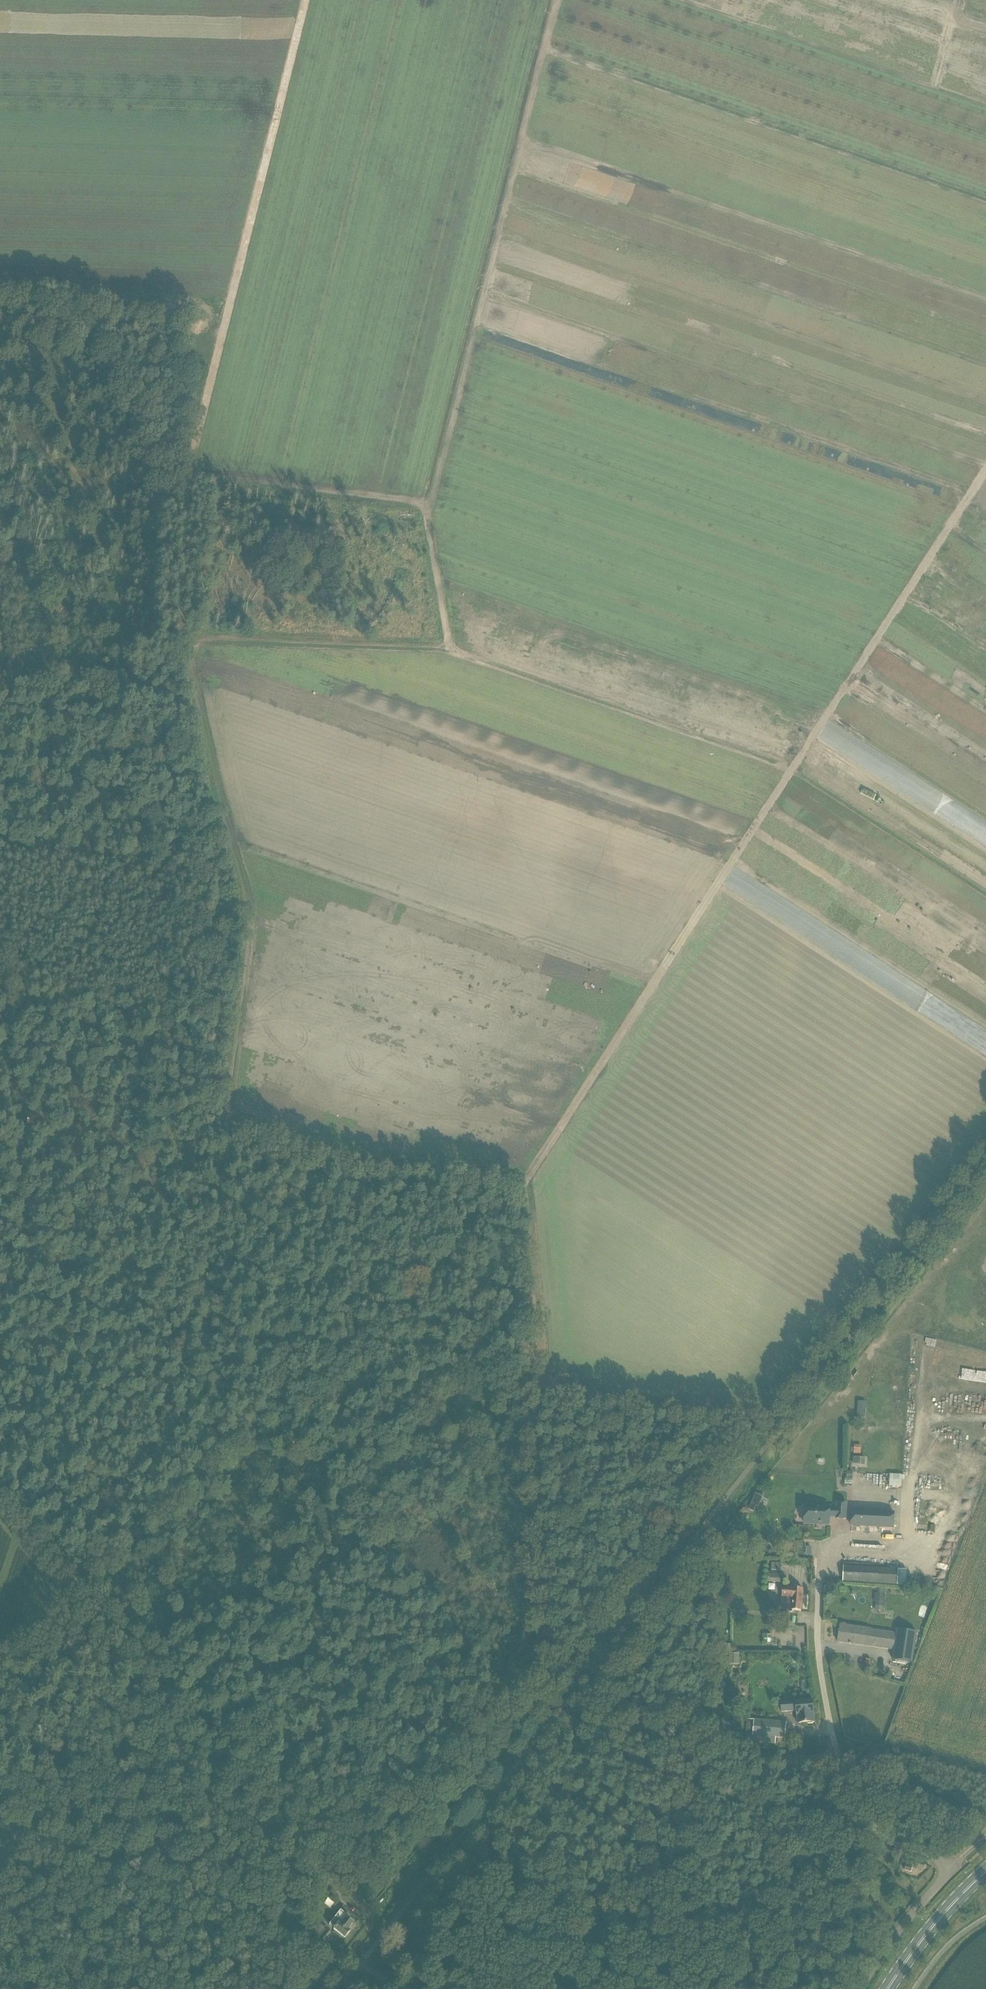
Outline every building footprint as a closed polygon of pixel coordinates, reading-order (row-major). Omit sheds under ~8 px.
[(900,1487),(901,1475),(888,1474),(888,1486),(900,1487)] [(845,1519),(846,1503),(837,1503),(837,1510),(829,1510),(829,1508),(805,1507),(804,1524),(829,1525),(829,1517),(836,1517),(836,1519),(845,1519)] [(895,1513),(851,1510),(850,1527),(894,1530),(895,1513)] [(898,1570),(853,1567),(843,1566),(843,1582),(853,1582),(897,1585),(898,1570)] [(768,1571),(768,1583),(780,1583),(780,1572),(768,1571)] [(792,1613),(792,1611),(801,1611),(802,1589),(782,1588),(780,1612),(792,1613)] [(885,1594),(874,1593),(873,1602),(875,1602),(875,1606),(884,1607),(885,1594)] [(895,1633),(850,1627),(840,1625),(838,1642),(868,1646),(867,1647),(868,1647),(868,1646),(893,1650),(895,1633)] [(897,1630),(892,1660),(912,1663),(917,1633),(897,1630)] [(729,1654),(729,1665),(739,1665),(739,1654),(729,1654)] [(798,1724),(804,1723),(814,1723),(813,1714),(814,1714),(813,1701),(781,1703),(781,1712),(796,1711),(796,1716),(797,1716),(798,1724)] [(775,1743),(775,1737),(784,1737),(786,1723),(748,1720),(746,1734),(745,1741),(775,1743)] [(352,1924),(345,1918),(347,1916),(345,1915),(340,1910),(329,1924),(334,1928),(333,1929),(344,1938),(351,1929),(349,1928),(352,1924)] [(307,1931),(313,1925),(298,1913),(293,1919),(307,1931)] [(310,1930),(311,1931),(325,1943),(332,1935),(320,1924),(317,1928),(314,1926),(310,1930)]
